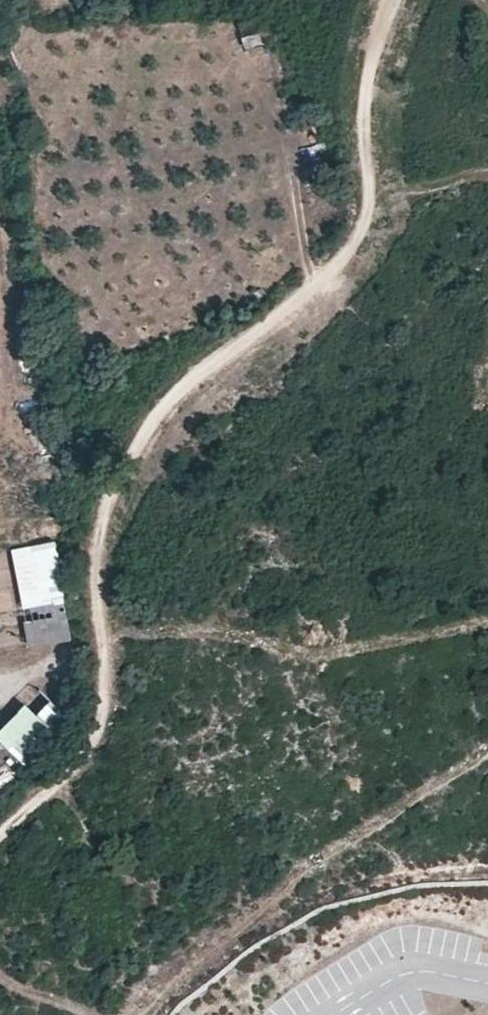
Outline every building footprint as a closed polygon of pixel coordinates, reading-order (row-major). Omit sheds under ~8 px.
[(53,535),(9,544),(28,643),(72,634),(53,535)] [(38,684),(23,700),(31,708),(3,738),(18,752),(61,707),(38,684)]
